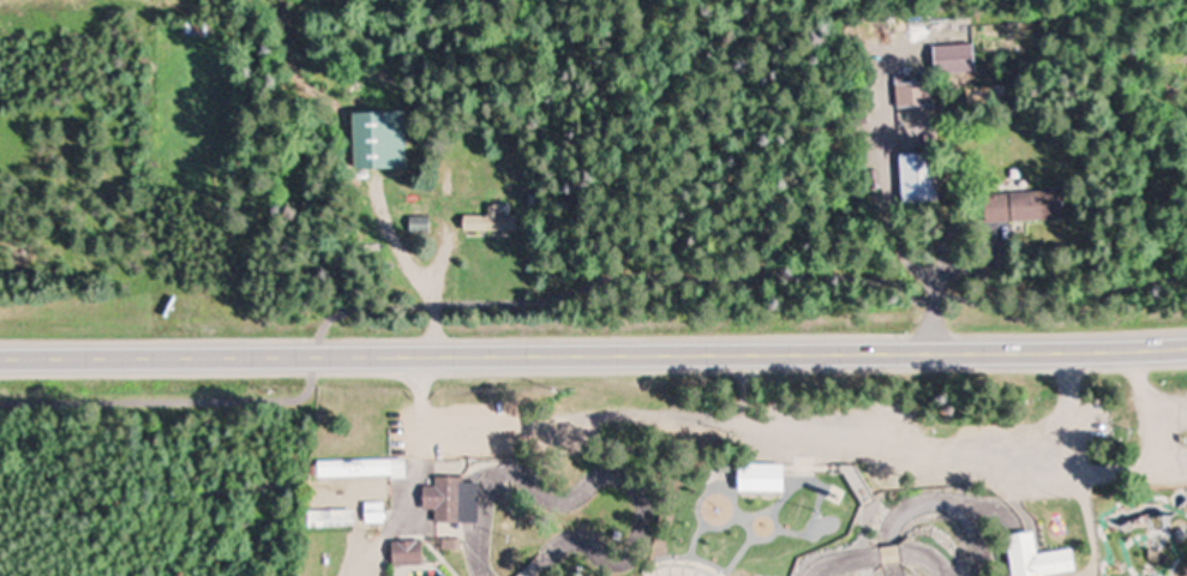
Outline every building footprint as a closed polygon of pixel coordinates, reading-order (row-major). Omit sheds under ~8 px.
[(930,70),(970,70),(970,46),(930,46),(930,70)] [(934,107),(934,83),(894,83),(894,107),(934,107)] [(349,112),(350,169),(403,168),(402,112),(349,112)] [(934,202),(930,153),(897,156),(901,204),(934,202)] [(981,194),(982,223),(1065,218),(1064,190),(981,194)] [(460,216),(460,232),(515,232),(515,216),(498,216),(498,206),(486,206),(486,216),(460,216)] [(410,462),(410,482),(395,482),(395,478),(323,480),(323,466),(410,462)] [(790,466),(789,496),(744,494),(744,464),(790,466)] [(470,486),(481,486),(484,486),(484,488),(484,494),(484,503),(484,524),(440,524),(440,511),(430,511),(430,503),(430,488),(442,488),(442,479),(460,479),(470,479),(470,486)] [(324,502),(324,505),(311,505),(311,502),(311,496),(324,496),(324,502)] [(362,503),(362,524),(382,524),(382,503),(362,503)] [(361,528),(314,530),(313,512),(360,511),(361,528)] [(391,522),(383,534),(374,529),(382,517),(391,522)] [(1081,574),(1065,575),(1017,575),(1011,539),(1041,534),(1043,556),(1078,551),(1081,574)] [(427,566),(400,569),(398,544),(426,542),(427,566)]
